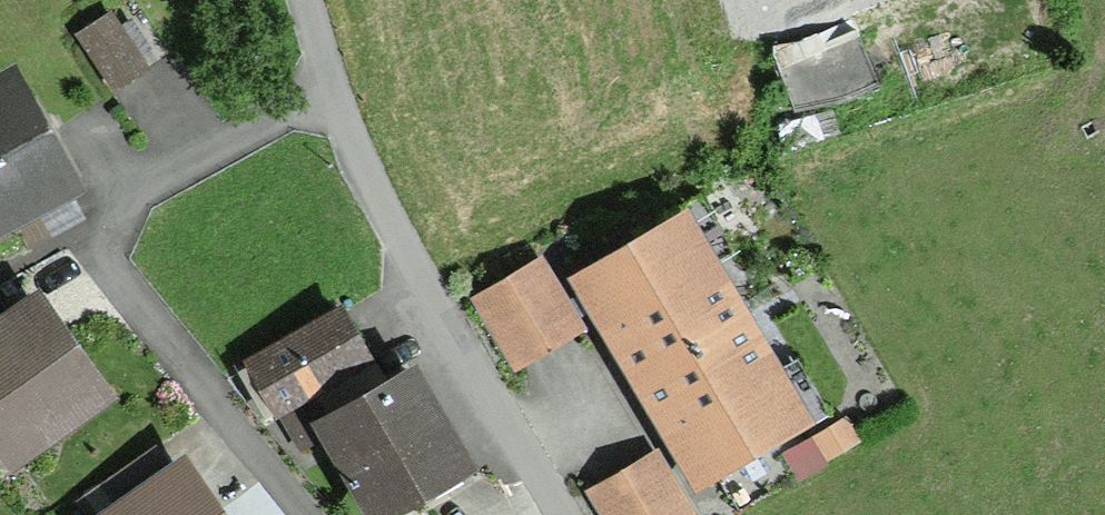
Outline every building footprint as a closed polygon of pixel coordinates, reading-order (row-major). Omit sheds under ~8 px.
[(794,122),(879,86),(860,42),(869,39),(852,0),(768,0),(769,62),(794,122)] [(111,12),(73,37),(112,97),(150,72),(111,12)] [(16,65),(0,73),(0,240),(85,196),(16,65)] [(684,223),(586,280),(643,376),(741,318),(684,223)] [(541,267),(482,301),(516,359),(575,325),(541,267)] [(38,281),(0,308),(0,455),(12,471),(120,394),(38,281)] [(244,362),(235,368),(264,414),(273,409),(277,415),(374,356),(339,298),(241,358),(244,362)] [(798,415),(741,318),(643,376),(701,473),(798,415)] [(417,353),(311,414),(369,514),(379,514),(478,458),(417,353)] [(805,439),(779,455),(795,481),(825,463),(823,461),(856,441),(843,420),(806,442),(805,439)] [(183,443),(83,514),(235,514),(183,443)] [(596,494),(609,514),(688,514),(656,459),(596,494)]
